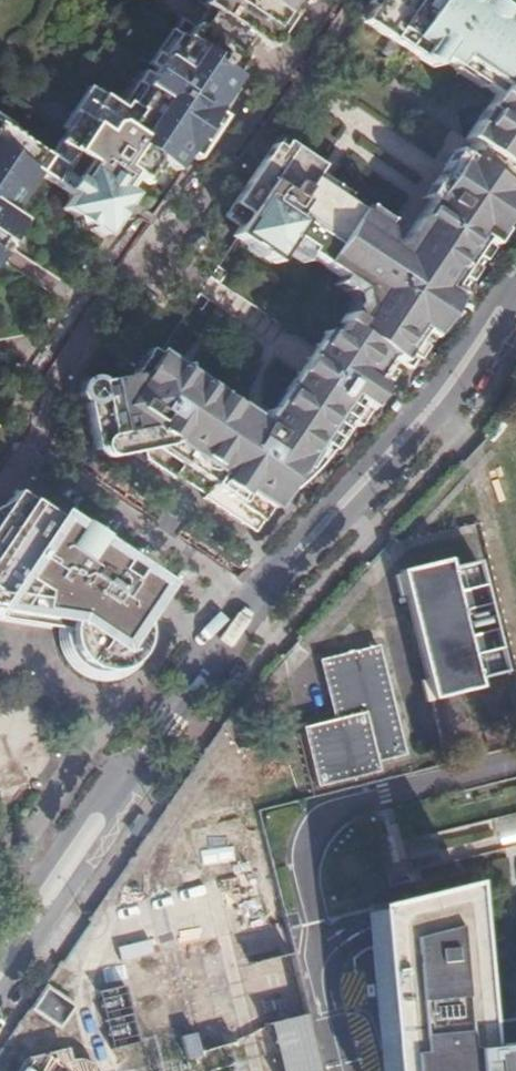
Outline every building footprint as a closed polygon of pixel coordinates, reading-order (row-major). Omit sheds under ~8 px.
[(201,3),(207,7),(256,40),(259,42),(287,0),(203,0),(201,3)] [(471,144),(515,174),(515,21),(485,0),(378,0),(365,20),(435,67),(441,59),(494,94),(464,139),(471,144)] [(200,17),(194,26),(243,59),(249,50),(256,40),(207,7),(200,17)] [(243,59),(194,26),(186,39),(178,35),(143,86),(138,83),(121,109),(101,96),(94,107),(85,102),(55,146),(47,157),(37,174),(70,196),(61,209),(93,231),(101,237),(105,232),(109,225),(124,222),(121,208),(128,197),(131,193),(154,157),(175,171),(186,155),(195,142),(204,148),(216,130),(207,124),(236,79),(233,75),(243,59)] [(21,221),(10,214),(37,174),(47,157),(0,125),(0,252),(21,221)] [(158,356),(149,349),(131,376),(99,382),(96,380),(93,379),(88,379),(82,382),(78,386),(77,392),(77,394),(78,397),(80,400),(85,404),(94,450),(122,444),(135,453),(144,451),(146,460),(174,479),(183,465),(212,484),(203,498),(255,533),(297,469),(303,473),(321,445),(328,450),(348,421),(367,392),(390,357),(410,369),(509,221),(515,210),(515,192),(515,190),(515,174),(471,144),(463,157),(461,156),(445,180),(430,203),(428,202),(403,240),(388,243),(385,229),(311,180),(321,166),(297,149),(278,137),(225,216),(240,226),(233,236),(248,245),(249,244),(261,253),(260,254),(275,264),(292,238),(310,249),(307,255),(360,290),(364,310),(350,332),(342,327),(335,338),(325,332),(311,353),(296,374),(297,375),(272,412),(269,411),(258,423),(188,375),(185,364),(174,366),(158,356)] [(14,492),(11,497),(31,510),(33,505),(14,492)] [(6,604),(4,616),(56,624),(60,654),(62,661),(65,666),(69,671),(74,676),(79,679),(85,681),(91,682),(102,683),(109,682),(116,681),(127,676),(137,668),(144,659),(149,648),(151,636),(151,630),(150,620),(146,610),(149,605),(94,568),(105,551),(34,505),(33,505),(31,510),(11,497),(0,512),(0,603),(6,604)] [(115,558),(105,551),(94,568),(149,605),(160,589),(115,558)] [(400,571),(432,701),(483,688),(481,680),(508,674),(481,562),(452,568),(450,558),(400,571)] [(296,726),(311,788),(379,771),(377,762),(405,755),(378,645),(319,660),(333,717),(296,726)] [(478,1023),(469,921),(465,885),(367,909),(382,1070),(515,1070),(515,1045),(481,1048),(478,1023)] [(32,1009),(60,1029),(75,1006),(47,987),(32,1009)] [(102,996),(109,1047),(137,1043),(130,992),(102,996)] [(478,1023),(481,1048),(515,1045),(515,1019),(478,1023)] [(99,1068),(94,1065),(86,1062),(79,1062),(72,1065),(69,1052),(28,1059),(21,1070),(101,1070),(99,1068)]
